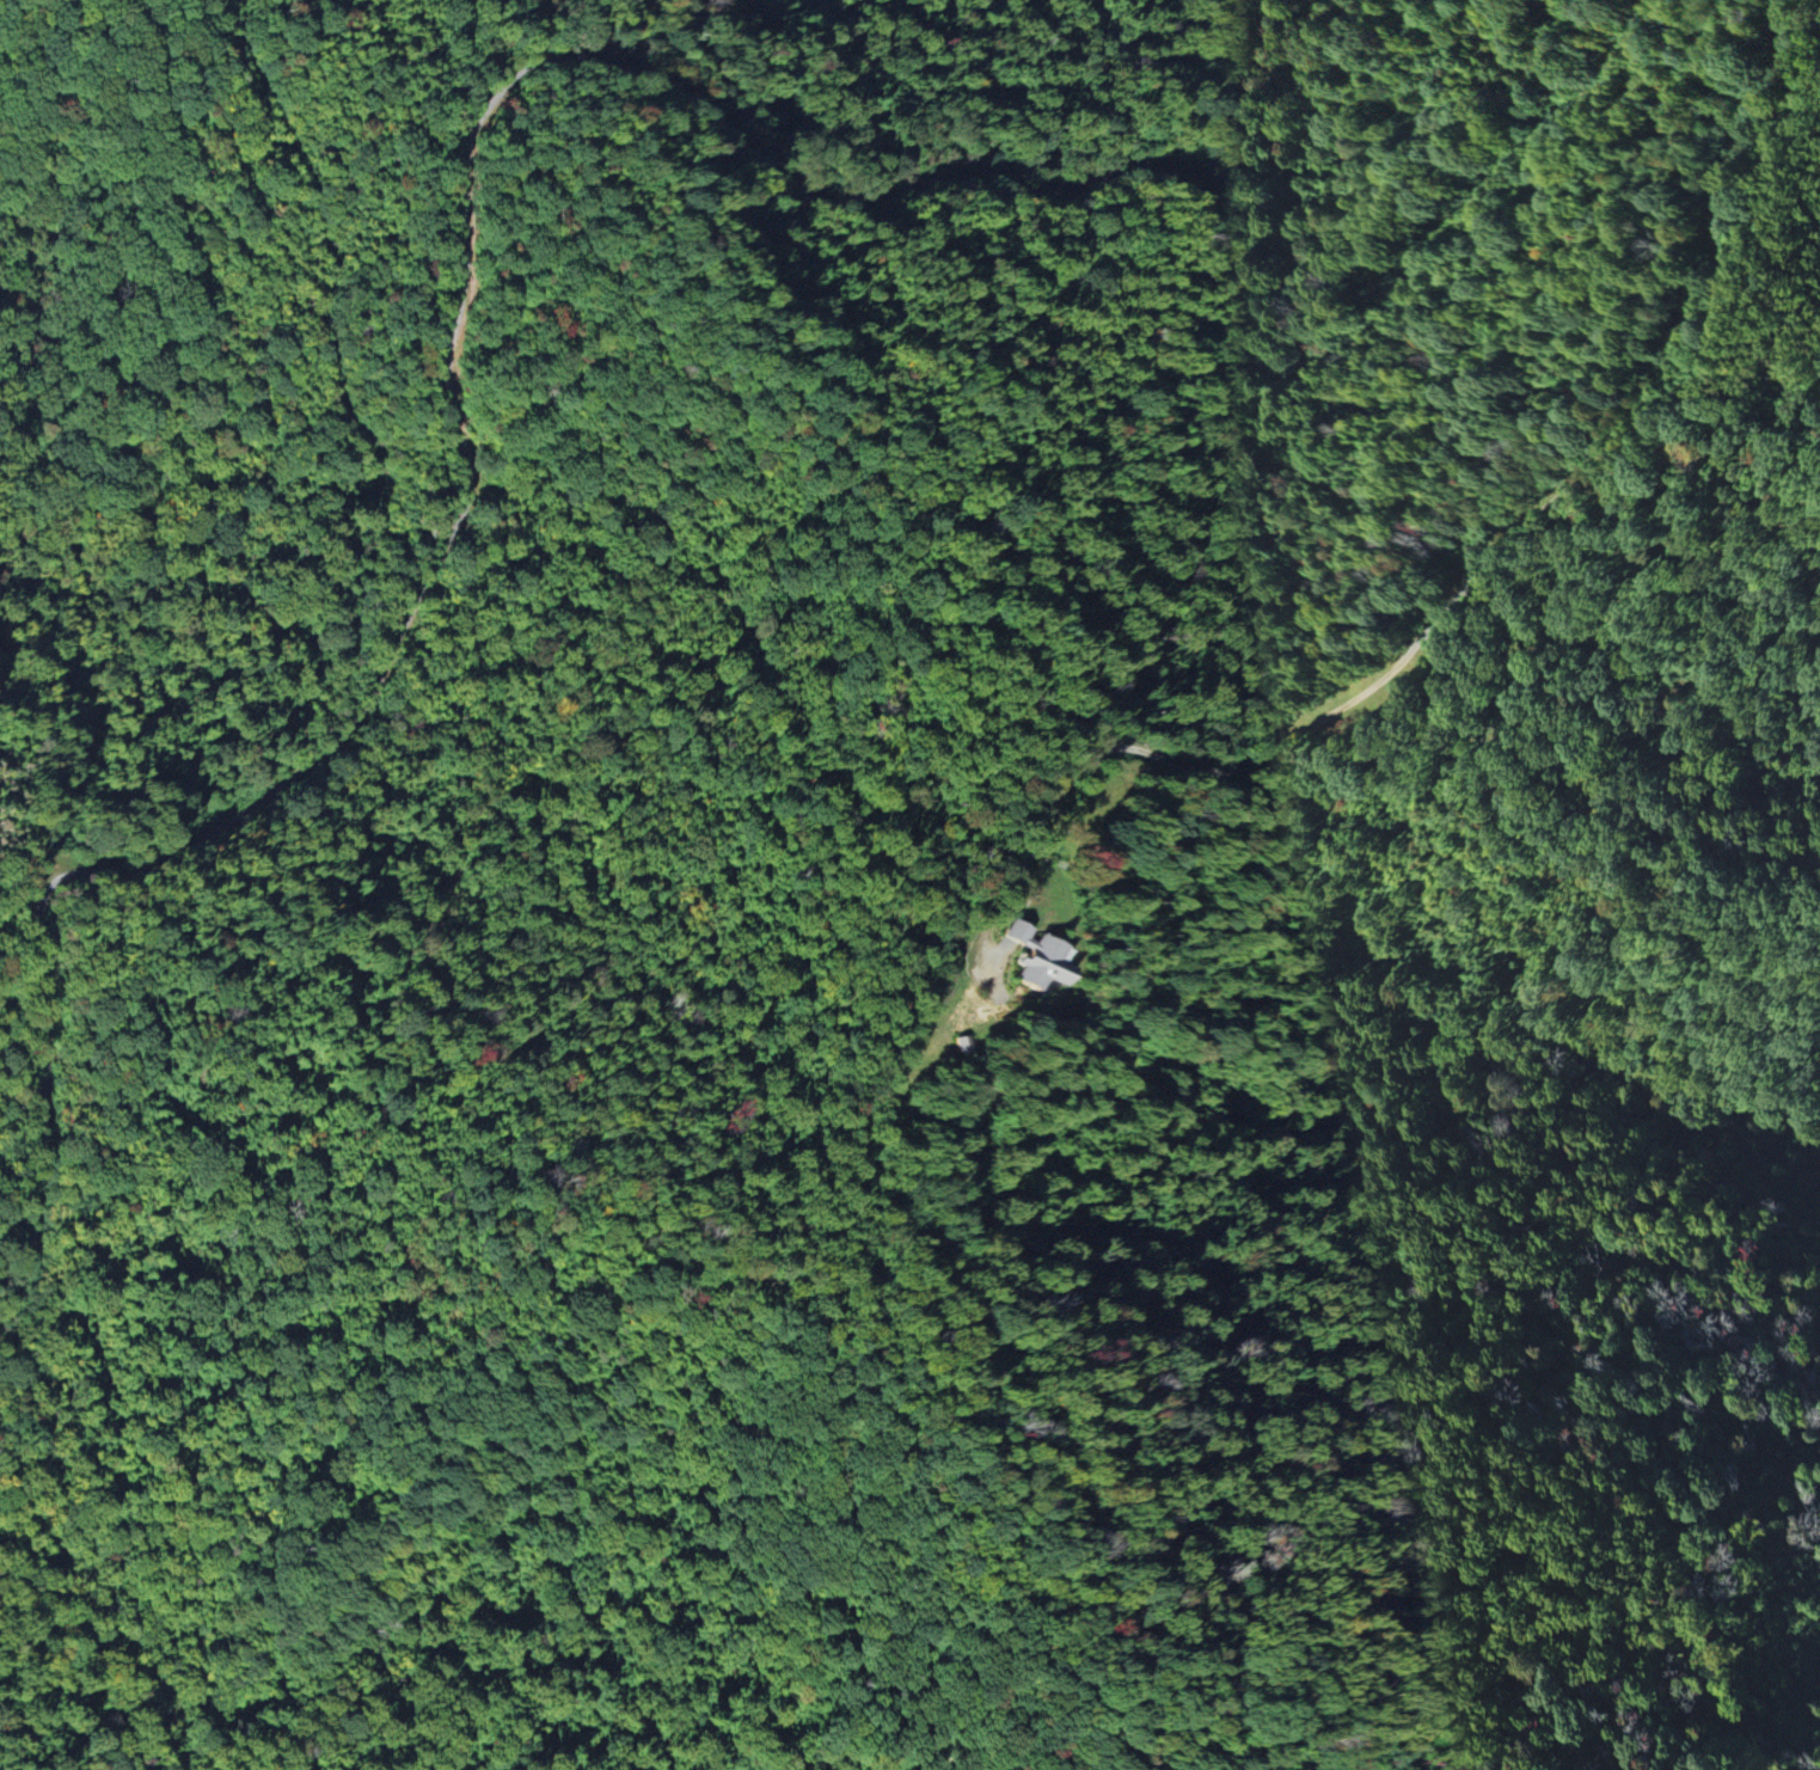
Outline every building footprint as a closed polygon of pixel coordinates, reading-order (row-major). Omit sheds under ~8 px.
[(1000,935),(1010,918),(1029,929),(1023,938),(1031,943),(1037,933),(1076,956),(1049,1002),(1009,979),(1017,964),(1012,962),(1022,947),(1000,935)] [(952,1039),(966,1035),(968,1051),(956,1053),(952,1039)]
